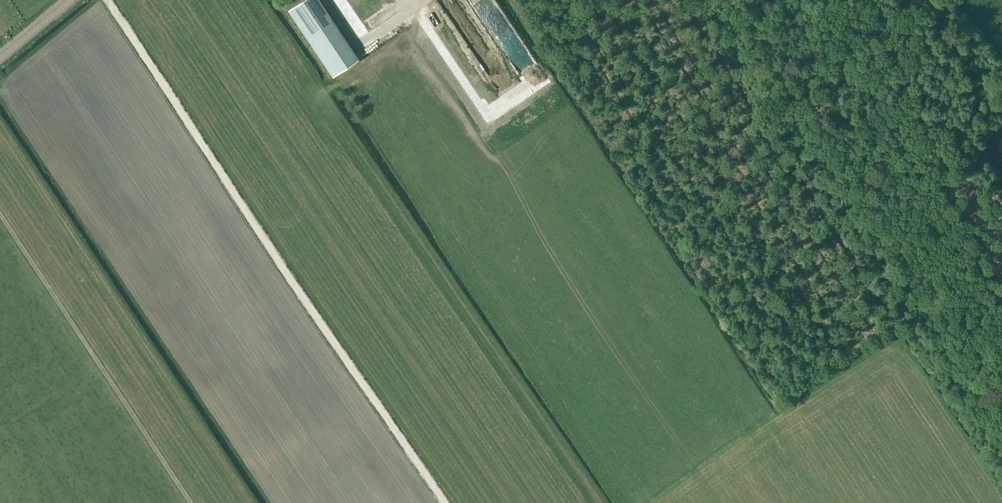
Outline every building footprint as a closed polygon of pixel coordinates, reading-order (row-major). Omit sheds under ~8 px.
[(319,0),(304,0),(289,10),(334,77),(359,60),(319,0)] [(1,11),(5,17),(16,11),(12,4),(1,11)] [(367,53),(379,46),(376,41),(363,48),(367,53)] [(498,95),(505,104),(521,92),(514,83),(498,95)]
